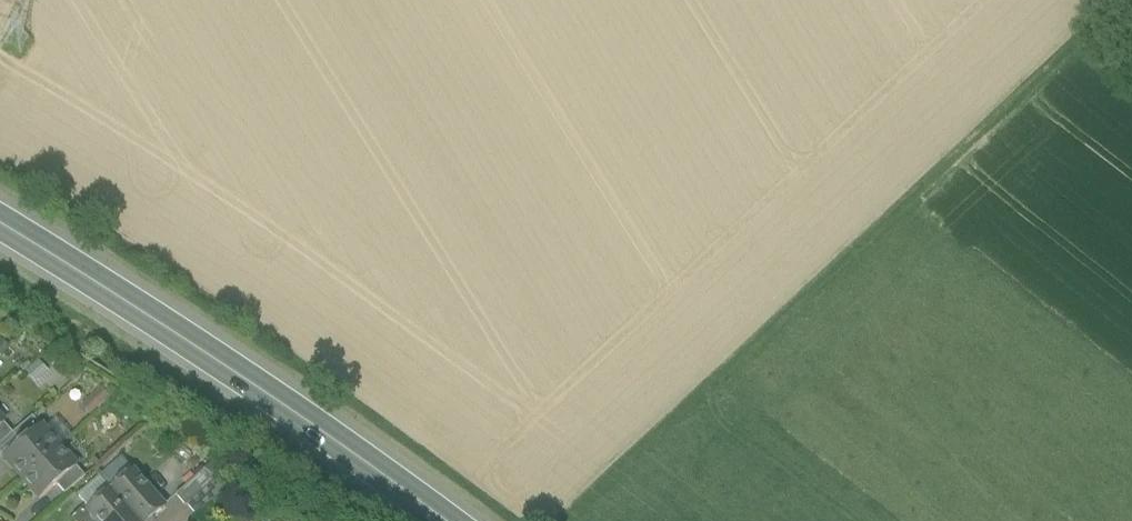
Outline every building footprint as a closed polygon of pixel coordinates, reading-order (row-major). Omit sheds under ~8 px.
[(13,434),(12,435),(21,445),(41,427),(32,417),(13,434)] [(0,428),(0,445),(12,435),(13,434),(4,424),(0,428)] [(21,445),(5,459),(22,479),(59,447),(42,427),(21,445)] [(59,447),(22,479),(40,499),(56,485),(76,467),(77,467),(59,447)] [(76,467),(56,485),(65,495),(85,477),(76,467)] [(133,471),(111,491),(137,520),(150,520),(165,508),(133,471)] [(204,471),(176,496),(186,508),(187,506),(216,481),(204,471)] [(216,481),(187,506),(197,518),(227,492),(217,480),(216,481)] [(88,510),(97,520),(137,520),(111,491),(89,510),(88,510)] [(72,519),(74,520),(97,520),(88,510),(89,510),(85,506),(72,519)]
